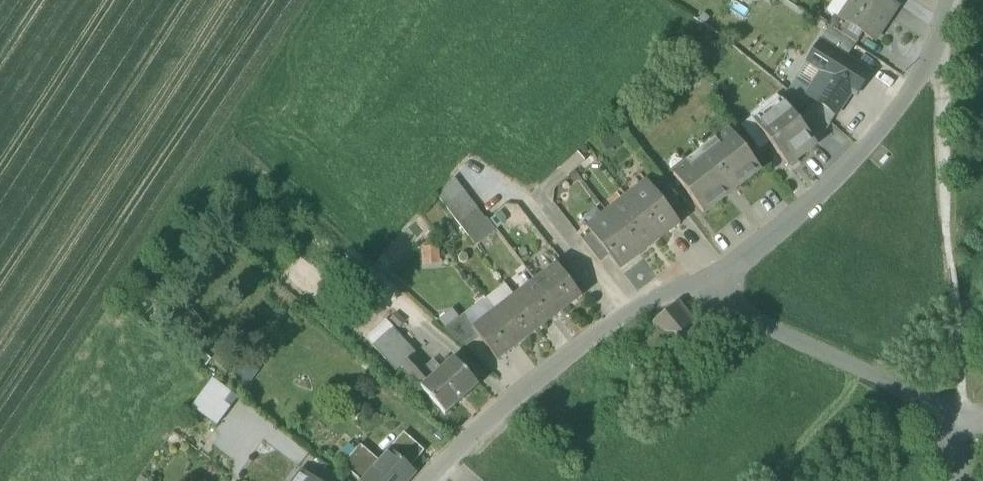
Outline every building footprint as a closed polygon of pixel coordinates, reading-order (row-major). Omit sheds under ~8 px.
[(872,42),(887,19),(889,20),(899,6),(890,0),(854,0),(841,19),(840,20),(862,35),(872,42)] [(837,16),(829,28),(856,45),(862,35),(840,20),(841,19),(837,16)] [(847,58),(856,45),(829,28),(821,41),(847,58)] [(809,107),(830,124),(850,93),(855,97),(870,73),(847,58),(821,41),(809,58),(832,73),(809,107)] [(762,123),(785,105),(780,101),(759,118),(762,123)] [(770,142),(788,166),(816,144),(816,143),(799,122),(790,110),(785,105),(762,123),(759,118),(755,121),(754,122),(770,142)] [(799,122),(816,143),(829,124),(808,107),(799,122)] [(741,125),(760,149),(770,142),(754,122),(755,121),(751,116),(741,125)] [(673,174),(702,213),(760,169),(730,130),(673,174)] [(571,158),(578,166),(594,154),(587,145),(571,158)] [(437,196),(444,205),(463,190),(453,178),(437,196)] [(689,214),(678,201),(661,178),(651,186),(669,208),(679,222),(689,214)] [(651,186),(631,202),(659,237),(679,222),(669,208),(651,186)] [(444,205),(451,214),(470,200),(463,190),(444,205)] [(451,214),(459,224),(478,209),(470,200),(451,214)] [(631,202),(612,217),(640,252),(659,237),(631,202)] [(459,224),(466,234),(485,219),(478,209),(459,224)] [(619,268),(640,252),(612,217),(592,232),(609,255),(619,268)] [(487,218),(485,219),(466,234),(474,244),(495,228),(487,218)] [(582,240),(600,262),(609,255),(592,232),(582,240)] [(558,266),(536,282),(559,311),(580,295),(558,266)] [(536,282),(516,297),(538,327),(559,311),(536,282)] [(516,297),(494,313),(518,343),(538,327),(516,297)] [(651,367),(662,381),(663,380),(678,368),(670,358),(676,353),(680,358),(690,349),(687,345),(702,333),(678,303),(652,324),(658,332),(633,352),(636,357),(640,354),(651,367)] [(496,359),(518,343),(494,313),(473,329),(496,359)] [(445,329),(465,347),(476,339),(459,317),(445,329)] [(371,346),(395,372),(401,366),(413,355),(389,329),(371,346)] [(401,366),(421,388),(433,377),(413,355),(401,366)] [(453,358),(433,377),(421,388),(445,415),(478,385),(453,358)] [(191,408),(216,425),(228,408),(223,405),(229,395),(210,381),(191,408)] [(404,433),(389,449),(412,469),(426,452),(404,433)] [(373,469),(362,480),(409,480),(416,472),(412,469),(389,449),(373,469)] [(360,480),(362,480),(373,469),(355,454),(344,467),(355,476),(360,480)] [(295,480),(304,480),(309,474),(303,470),(295,480)]
